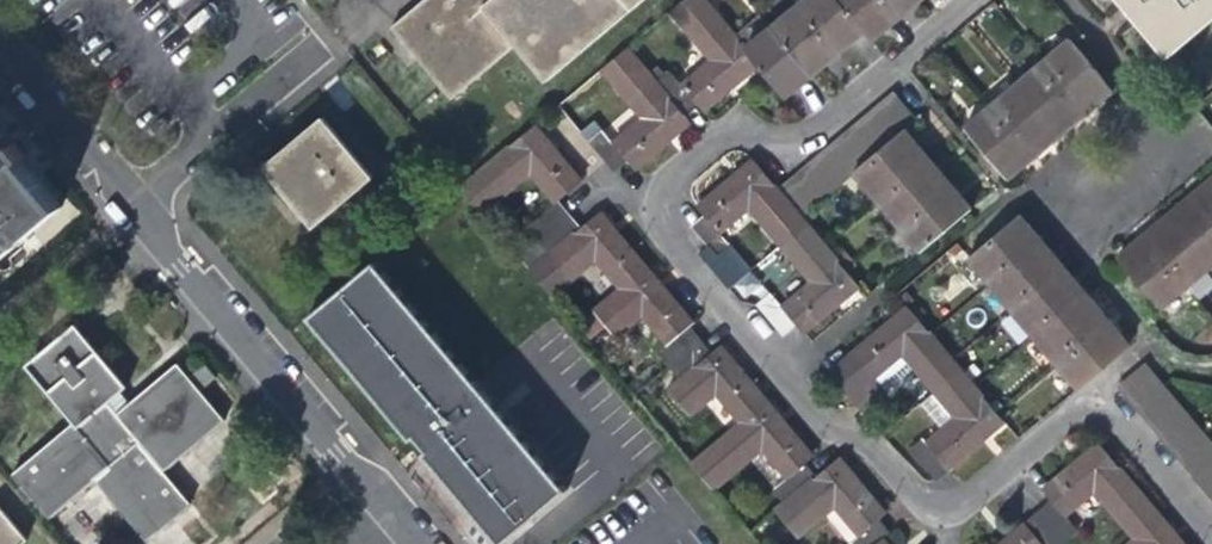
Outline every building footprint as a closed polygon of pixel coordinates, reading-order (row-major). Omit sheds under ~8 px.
[(458,98),(522,43),(553,79),(646,0),(428,0),(397,26),(458,98)] [(665,80),(689,109),(704,97),(712,106),(715,104),(726,95),(766,61),(753,46),(714,0),(686,0),(678,7),(719,55),(691,78),(681,67),(665,80)] [(856,39),(871,27),(849,0),(808,0),(804,3),(837,43),(850,32),(856,39)] [(890,25),(905,13),(894,0),(849,0),(871,27),(872,28),(884,18),(890,25)] [(905,13),(912,7),(917,3),(915,0),(894,0),(905,13)] [(1174,50),(1211,18),(1211,0),(1131,0),(1134,3),(1174,50)] [(824,54),(830,61),(844,50),(837,43),(804,3),(778,25),(812,64),(824,54)] [(878,35),(890,25),(884,18),(872,28),(878,35)] [(778,25),(753,46),(766,61),(787,85),(798,76),(805,83),(818,71),(812,64),(778,25)] [(854,41),(856,39),(850,32),(837,43),(844,50),(854,41)] [(1077,34),(1070,40),(1113,90),(1120,84),(1077,34)] [(1050,56),(1093,106),(1105,97),(1113,90),(1070,40),(1050,56)] [(697,117),(689,109),(665,80),(634,44),(609,66),(650,113),(621,137),(611,124),(595,137),(620,167),(635,155),(642,164),(663,146),(697,117)] [(818,71),(830,61),(824,54),(812,64),(818,71)] [(1082,116),(1093,106),(1050,56),(1023,79),(1066,129),(1082,116)] [(801,86),(805,83),(798,76),(787,85),(793,93),(801,86)] [(997,101),(1039,152),(1052,141),(1066,129),(1023,79),(997,101)] [(903,88),(786,185),(809,213),(861,170),(912,127),(927,115),(903,88)] [(1028,161),(1039,152),(997,101),(971,123),(1013,173),(1028,161)] [(277,168),(323,222),(378,175),(333,120),(304,145),(277,168)] [(539,168),(565,199),(582,184),(591,177),(578,162),(544,121),(469,184),(490,210),(539,168)] [(922,138),(912,127),(861,170),(883,196),(934,152),(922,138)] [(56,206),(16,160),(22,154),(25,151),(13,137),(4,145),(0,141),(0,254),(18,239),(8,227),(17,221),(26,232),(56,206)] [(944,165),(934,152),(883,196),(905,222),(957,179),(944,165)] [(61,201),(22,154),(16,160),(56,206),(61,201)] [(756,203),(787,240),(813,218),(809,213),(786,185),(782,180),(761,156),(705,204),(712,211),(698,224),(704,231),(713,242),(706,248),(707,252),(735,285),(758,265),(727,228),(756,203)] [(971,196),(957,179),(905,222),(928,249),(979,206),(971,196)] [(1211,213),(1211,182),(1210,184),(1197,195),(1211,213)] [(1197,195),(1186,205),(1170,218),(1211,269),(1211,213),(1197,195)] [(577,213),(565,199),(536,224),(547,237),(577,213)] [(604,256),(631,286),(657,265),(638,243),(631,235),(610,210),(590,227),(577,213),(547,237),(556,248),(536,264),(558,290),(577,275),(579,277),(604,256)] [(980,253),(1002,279),(1053,237),(1042,223),(1031,210),(980,253)] [(866,280),(813,218),(787,240),(811,268),(818,276),(788,301),(777,288),(765,297),(790,328),(802,318),(810,327),(866,280)] [(1185,292),(1211,270),(1211,269),(1170,218),(1158,227),(1142,241),(1185,292)] [(1063,249),(1053,237),(1002,279),(1024,305),(1075,263),(1063,249)] [(1157,316),(1185,292),(1142,241),(1131,251),(1114,265),(1157,316)] [(1086,276),(1075,263),(1024,305),(1045,331),(1096,288),(1086,276)] [(667,349),(680,363),(711,338),(698,323),(702,319),(682,295),(657,265),(631,286),(604,308),(626,334),(653,312),(677,340),(667,349)] [(314,323),(429,459),(502,543),(515,543),(571,497),(477,383),(382,269),(314,323)] [(1107,301),(1096,288),(1045,331),(1067,357),(1118,315),(1107,301)] [(919,359),(939,382),(965,360),(962,356),(917,302),(838,367),(859,392),(911,350),(919,359)] [(1128,327),(1118,315),(1067,357),(1090,383),(1140,341),(1128,327)] [(17,486),(30,502),(37,496),(53,515),(97,476),(150,537),(195,498),(168,468),(229,416),(213,398),(204,387),(210,382),(198,366),(191,372),(179,359),(118,411),(109,400),(130,382),(75,320),(26,363),(74,418),(14,469),(24,481),(17,486)] [(722,351),(711,338),(680,363),(691,376),(678,387),(699,413),(725,391),(751,420),(778,398),(754,370),(731,343),(722,351)] [(1197,409),(1155,358),(1129,379),(1211,479),(1211,427),(1197,409)] [(1012,415),(965,360),(939,382),(943,387),(930,398),(939,409),(951,423),(934,436),(931,432),(917,444),(942,474),(1012,415)] [(785,488),(796,501),(828,474),(816,462),(826,454),(802,426),(778,398),(751,420),(702,460),(724,486),(772,445),(799,476),(785,488)] [(1102,479),(1144,529),(1168,508),(1134,467),(1106,434),(1051,481),(1062,493),(1045,507),(1069,535),(1087,520),(1073,505),(1102,479)] [(893,538),(901,531),(889,517),(898,510),(875,484),(850,455),(828,474),(796,501),(788,508),(810,534),(846,503),(871,532),(856,543),(885,543),(893,538)] [(26,537),(0,506),(0,543),(18,543),(26,537)] [(1070,536),(1069,535),(1045,507),(1014,534),(1003,543),(1060,543),(1070,536)] [(1168,508),(1144,529),(1126,543),(1198,543),(1194,540),(1168,508)]
